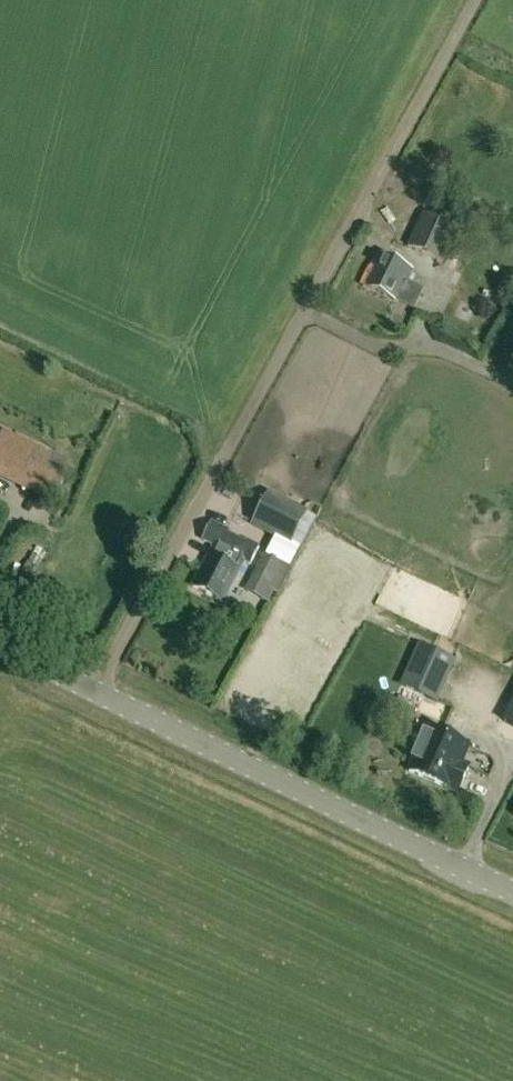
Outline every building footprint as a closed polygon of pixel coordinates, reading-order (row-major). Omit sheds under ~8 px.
[(410,245),(444,261),(460,227),(426,212),(410,245)] [(408,282),(414,270),(380,253),(364,285),(398,302),(398,301),(414,309),(423,290),(408,282)] [(16,458),(0,451),(0,480),(5,482),(16,458)] [(54,504),(65,480),(40,469),(29,493),(54,504)] [(271,493),(255,524),(293,543),(309,513),(271,493)] [(228,534),(230,529),(213,521),(203,540),(215,547),(244,562),(250,565),(261,545),(249,538),(246,543),(228,534)] [(195,587),(224,601),(244,562),(215,547),(195,587)] [(268,590),(284,559),(270,552),(254,583),(268,590)] [(403,690),(432,703),(451,659),(423,647),(403,690)] [(504,715),(497,733),(512,740),(512,719),(504,715)] [(427,729),(408,772),(457,793),(468,768),(460,764),(468,746),(427,729)]
